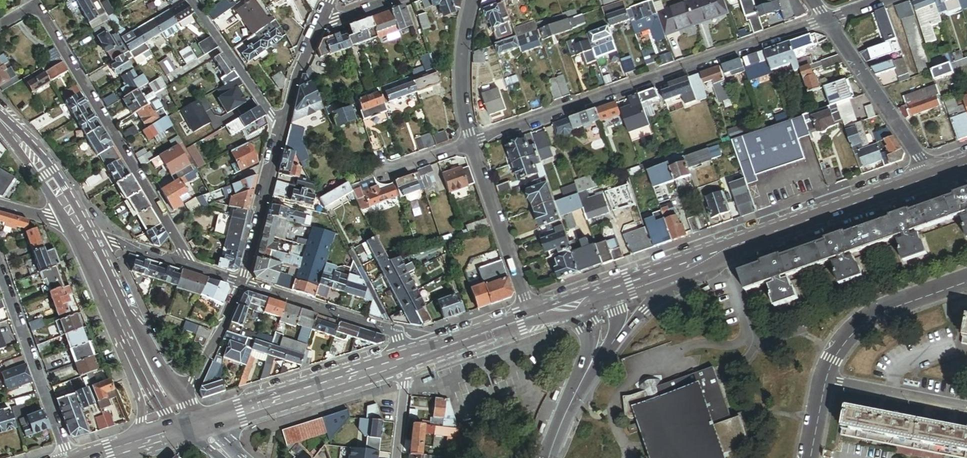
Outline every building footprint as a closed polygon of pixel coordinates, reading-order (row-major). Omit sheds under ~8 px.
[(92,30),(103,23),(109,19),(109,18),(100,3),(98,0),(70,0),(67,2),(66,5),(66,7),(67,10),(70,12),(73,12),(80,8),(92,30)] [(105,0),(104,0),(100,3),(109,18),(114,15),(105,0)] [(317,1),(316,0),(305,0),(312,11),(317,1)] [(423,1),(426,9),(433,6),(433,7),(439,4),(444,17),(454,13),(453,9),(455,8),(460,10),(462,0),(461,0),(427,0),(423,1)] [(481,6),(494,2),(496,1),(498,7),(496,8),(487,11),(491,21),(492,21),(494,28),(496,32),(495,33),(497,40),(498,40),(499,41),(514,36),(509,23),(512,22),(504,0),(483,0),(481,6)] [(689,1),(697,24),(729,13),(724,0),(693,0),(689,1)] [(754,0),(740,0),(748,24),(753,22),(757,33),(764,31),(760,19),(757,10),(754,0)] [(779,2),(781,8),(786,24),(807,16),(808,12),(800,0),(785,0),(779,2)] [(934,0),(921,0),(913,3),(927,45),(938,41),(933,27),(943,23),(939,13),(934,0)] [(962,9),(959,0),(934,0),(939,13),(948,10),(949,14),(962,9)] [(255,35),(270,24),(253,1),(247,5),(237,12),(244,22),(254,36),(255,35)] [(612,28),(631,21),(627,11),(624,1),(603,9),(606,18),(608,17),(612,28)] [(654,4),(653,1),(627,11),(631,21),(632,24),(653,17),(658,15),(657,13),(654,4)] [(697,24),(689,1),(657,13),(658,15),(665,36),(697,24)] [(194,15),(184,2),(169,12),(177,25),(194,15)] [(237,12),(247,5),(245,2),(232,12),(241,24),(244,22),(237,12)] [(779,2),(770,5),(757,10),(760,19),(775,14),(774,12),(776,11),(776,10),(781,8),(779,2)] [(913,12),(909,2),(895,7),(900,20),(903,19),(907,18),(906,15),(913,12)] [(411,27),(404,7),(390,12),(397,32),(411,27)] [(896,38),(886,10),(877,13),(887,41),(896,38)] [(565,22),(578,17),(576,11),(563,15),(565,22)] [(177,25),(169,12),(153,21),(161,34),(177,25)] [(397,32),(390,12),(370,19),(377,38),(378,39),(386,36),(394,33),(396,38),(399,37),(397,32)] [(887,41),(877,13),(872,15),(883,45),(897,40),(896,38),(887,41)] [(425,14),(417,16),(422,31),(429,28),(425,14)] [(114,15),(109,18),(109,19),(112,23),(118,33),(118,34),(123,31),(114,15)] [(578,17),(565,22),(557,24),(538,31),(541,38),(543,38),(544,41),(573,31),(573,30),(587,25),(583,15),(578,17)] [(557,24),(565,22),(563,15),(555,18),(555,19),(557,24)] [(932,70),(928,60),(914,16),(907,18),(903,19),(920,74),(932,70)] [(112,23),(109,19),(103,23),(104,24),(93,31),(96,37),(107,31),(105,27),(112,23)] [(377,38),(370,19),(348,27),(350,34),(355,46),(361,44),(371,41),(377,38)] [(538,31),(557,24),(555,19),(537,26),(538,31)] [(161,34),(153,21),(137,30),(145,44),(161,34)] [(285,37),(275,21),(270,24),(255,35),(266,52),(272,48),(273,50),(277,47),(275,45),(283,40),(282,39),(285,37)] [(517,38),(538,31),(537,26),(535,22),(514,29),(517,38)] [(615,42),(610,28),(588,35),(593,49),(615,42)] [(145,44),(137,30),(127,36),(122,40),(129,52),(132,58),(133,60),(142,55),(149,50),(145,44)] [(124,31),(123,31),(118,34),(122,40),(127,36),(124,31)] [(541,38),(538,31),(517,38),(521,49),(523,54),(542,47),(539,39),(541,38)] [(336,36),(335,32),(328,35),(329,38),(322,41),(317,51),(320,59),(329,56),(329,57),(350,49),(350,48),(345,35),(344,33),(336,36)] [(105,33),(97,38),(101,46),(106,54),(106,53),(111,62),(129,52),(122,40),(118,34),(118,33),(111,37),(109,38),(106,35),(105,33)] [(388,41),(396,38),(394,33),(386,36),(388,41)] [(350,34),(345,35),(350,48),(355,46),(350,34)] [(815,34),(791,42),(795,52),(828,41),(825,37),(815,34)] [(254,36),(233,50),(239,58),(241,56),(246,63),(247,65),(258,57),(260,61),(262,61),(269,56),(266,52),(255,35),(254,36)] [(588,35),(567,43),(572,58),(583,54),(584,55),(588,65),(598,62),(593,49),(588,35)] [(208,36),(189,47),(191,50),(210,39),(208,36)] [(521,49),(517,38),(496,46),(494,46),(495,50),(497,49),(500,56),(521,49)] [(210,39),(191,50),(196,60),(197,61),(218,49),(210,39)] [(873,60),(901,50),(897,40),(883,45),(869,50),(873,60)] [(795,52),(791,42),(765,51),(773,72),(793,65),(795,72),(801,70),(798,62),(795,52)] [(40,52),(48,65),(60,58),(52,45),(40,52)] [(187,66),(196,60),(191,50),(189,47),(180,53),(187,66)] [(484,50),(474,53),(473,63),(487,64),(484,50)] [(654,63),(649,50),(642,52),(647,66),(654,63)] [(773,72),(765,51),(744,59),(747,67),(748,70),(745,71),(749,80),(773,72)] [(132,58),(129,52),(111,62),(105,66),(112,78),(115,76),(117,80),(121,78),(132,71),(126,62),(132,58)] [(951,64),(955,63),(951,52),(928,60),(932,70),(932,71),(951,64)] [(964,60),(961,52),(953,54),(956,63),(961,61),(964,60)] [(133,60),(137,66),(144,62),(144,59),(142,55),(133,60)] [(238,79),(222,55),(213,61),(224,79),(220,81),(223,88),(238,79)] [(425,73),(434,69),(429,55),(420,58),(425,73)] [(18,82),(9,66),(3,69),(3,68),(8,65),(3,56),(0,58),(0,91),(1,93),(18,82)] [(801,70),(815,65),(812,57),(798,62),(801,70)] [(843,63),(839,57),(822,62),(823,67),(824,70),(843,63)] [(60,58),(48,65),(41,69),(50,83),(68,72),(60,58)] [(157,64),(165,77),(175,72),(167,58),(157,64)] [(901,82),(911,79),(903,58),(871,68),(877,76),(896,69),(901,82)] [(622,62),(626,74),(633,72),(629,60),(622,62)] [(744,67),(742,60),(723,66),(726,75),(745,69),(744,67)] [(963,67),(961,61),(956,63),(955,63),(951,64),(953,70),(963,67)] [(815,65),(801,70),(809,93),(821,89),(816,77),(813,78),(811,71),(823,67),(822,62),(815,65)] [(953,70),(951,64),(932,71),(936,81),(955,74),(953,70)] [(600,69),(605,81),(612,79),(607,66),(600,69)] [(726,83),(721,67),(702,74),(705,84),(713,81),(720,102),(732,98),(729,90),(726,83)] [(136,91),(147,85),(138,68),(132,71),(121,78),(126,86),(120,90),(125,97),(136,91)] [(306,75),(309,81),(314,78),(309,68),(306,75)] [(50,83),(41,69),(23,80),(32,94),(50,83)] [(439,85),(434,69),(425,73),(411,78),(416,92),(416,93),(439,85)] [(284,90),(286,81),(280,73),(272,79),(278,89),(284,90)] [(699,74),(690,78),(695,92),(683,97),(686,106),(708,99),(699,74)] [(323,109),(306,75),(302,76),(293,112),(291,122),(323,109)] [(558,85),(562,98),(570,96),(563,76),(556,79),(558,85)] [(516,77),(505,80),(507,86),(518,82),(516,77)] [(366,93),(374,91),(369,78),(362,80),(366,93)] [(416,92),(411,78),(378,89),(379,94),(383,104),(388,102),(388,103),(416,92)] [(695,92),(690,78),(672,84),(673,89),(662,92),(666,103),(683,97),(695,92)] [(153,95),(165,88),(160,80),(148,87),(152,93),(153,95)] [(736,80),(726,83),(729,90),(738,87),(736,80)] [(825,88),(832,106),(837,104),(849,100),(853,99),(846,80),(825,88)] [(555,101),(562,98),(558,85),(552,87),(550,87),(555,101)] [(906,106),(940,94),(937,85),(903,97),(906,106)] [(81,93),(77,86),(61,96),(65,103),(81,93)] [(165,88),(153,95),(157,101),(170,94),(166,88),(165,88)] [(379,94),(378,89),(374,91),(366,93),(354,98),(355,102),(357,102),(379,94)] [(499,90),(483,96),(490,116),(506,110),(499,90)] [(660,100),(656,90),(640,95),(644,109),(652,106),(651,103),(660,100)] [(157,101),(153,95),(152,93),(144,98),(141,100),(140,97),(136,91),(125,97),(123,99),(132,115),(137,113),(157,101)] [(91,111),(81,93),(65,103),(76,120),(91,111)] [(383,104),(379,94),(357,102),(361,112),(383,105),(383,104)] [(906,106),(899,109),(906,118),(944,104),(940,94),(906,106)] [(104,101),(108,108),(118,102),(114,95),(104,101)] [(622,111),(629,134),(650,127),(644,109),(640,95),(630,99),(633,107),(622,111)] [(958,105),(956,100),(956,97),(946,101),(949,111),(959,107),(958,105)] [(354,98),(323,109),(327,116),(332,114),(349,107),(351,106),(350,105),(356,103),(355,102),(354,98)] [(857,124),(849,100),(837,104),(843,121),(846,128),(857,124)] [(155,114),(162,110),(157,101),(137,113),(145,127),(158,120),(155,114)] [(621,116),(617,103),(597,110),(601,121),(605,132),(608,131),(609,131),(606,121),(621,116)] [(832,106),(812,113),(819,130),(819,134),(821,133),(823,134),(827,133),(828,131),(830,130),(829,129),(836,127),(835,124),(843,121),(837,104),(832,106)] [(361,112),(359,113),(362,122),(369,119),(369,120),(379,117),(379,116),(386,113),(383,105),(361,112)] [(966,105),(959,107),(949,111),(960,141),(966,138),(966,108),(966,105)] [(876,117),(872,106),(865,108),(869,120),(876,117)] [(234,122),(247,114),(243,107),(230,114),(234,122)] [(351,110),(349,107),(332,114),(337,127),(354,120),(352,114),(355,113),(354,109),(351,110)] [(265,118),(258,108),(247,114),(234,122),(225,127),(231,136),(244,129),(248,137),(268,126),(265,118)] [(597,110),(555,125),(559,136),(562,134),(566,136),(570,134),(572,131),(601,121),(597,110)] [(101,127),(91,111),(76,120),(86,137),(101,127)] [(804,116),(810,134),(819,130),(812,113),(804,116)] [(50,121),(46,114),(31,123),(36,129),(50,121)] [(172,127),(172,128),(179,124),(173,115),(169,117),(167,118),(172,127)] [(810,134),(804,116),(790,121),(779,125),(766,129),(755,133),(732,141),(734,148),(739,163),(745,180),(747,186),(752,184),(755,179),(757,178),(756,176),(805,159),(799,139),(810,135),(810,134)] [(779,125),(790,121),(788,116),(778,119),(779,125)] [(172,127),(167,118),(166,117),(164,118),(142,131),(147,141),(154,137),(162,132),(172,127)] [(764,123),(753,127),(755,133),(766,129),(764,123)] [(846,128),(854,151),(868,146),(860,123),(857,124),(846,128)] [(297,148),(299,140),(302,129),(290,126),(287,137),(293,149),(297,148)] [(121,160),(101,127),(86,137),(97,156),(99,156),(106,168),(121,160)] [(123,133),(127,140),(138,134),(134,127),(123,133)] [(893,137),(888,129),(876,133),(878,137),(871,139),(873,145),(877,143),(885,140),(893,137)] [(202,140),(204,143),(220,134),(218,131),(202,140)] [(162,132),(154,137),(157,143),(166,138),(162,132)] [(435,146),(448,142),(445,133),(438,135),(437,132),(431,135),(435,146)] [(545,133),(533,137),(539,156),(541,160),(553,156),(545,133)] [(419,152),(435,146),(431,135),(431,134),(421,137),(414,139),(419,152)] [(523,137),(525,143),(509,148),(515,164),(539,156),(533,137),(531,134),(523,137)] [(368,138),(373,152),(381,150),(376,135),(368,138)] [(294,152),(299,160),(300,163),(304,161),(309,160),(304,150),(297,148),(293,149),(287,137),(283,151),(294,152)] [(905,154),(893,137),(885,140),(888,147),(886,148),(888,154),(887,154),(891,165),(903,161),(905,154)] [(178,138),(170,142),(174,148),(177,147),(181,144),(178,138)] [(877,145),(881,155),(886,153),(887,154),(888,154),(886,148),(888,147),(885,140),(877,143),(877,145)] [(257,164),(247,144),(230,153),(236,163),(240,172),(257,164)] [(204,166),(192,145),(185,150),(196,169),(204,166)] [(881,155),(877,145),(854,153),(860,169),(883,161),(881,155)] [(192,172),(177,147),(174,148),(159,157),(164,165),(174,182),(184,177),(192,172)] [(739,163),(734,148),(718,154),(720,162),(731,159),(733,165),(739,163)] [(145,149),(135,155),(142,167),(151,161),(154,160),(150,152),(147,153),(145,149)] [(712,160),(708,149),(685,158),(687,163),(688,168),(712,160)] [(300,187),(314,190),(310,181),(299,179),(300,169),(298,168),(299,160),(294,152),(283,151),(278,174),(282,174),(282,175),(297,179),(295,186),(300,187)] [(683,153),(662,160),(663,165),(668,164),(679,160),(685,158),(683,153)] [(885,167),(891,165),(887,154),(886,153),(881,155),(883,161),(885,167)] [(352,165),(348,155),(341,159),(346,168),(352,165)] [(536,166),(542,164),(541,160),(539,156),(515,164),(520,179),(521,180),(538,174),(536,166)] [(164,165),(159,157),(154,160),(151,161),(155,168),(159,168),(164,165)] [(130,176),(121,160),(106,168),(116,185),(130,176)] [(662,160),(647,165),(649,170),(663,165),(662,160)] [(681,165),(679,160),(668,164),(674,181),(675,182),(680,180),(691,176),(688,168),(687,163),(681,165)] [(240,172),(236,163),(230,166),(234,175),(240,172)] [(440,167),(438,163),(418,171),(418,173),(421,180),(422,180),(427,193),(428,193),(434,191),(431,183),(429,178),(438,174),(436,168),(440,167)] [(674,181),(668,164),(663,165),(649,170),(647,171),(648,173),(649,176),(652,186),(653,188),(660,186),(674,181)] [(256,176),(259,166),(237,175),(239,183),(256,176)] [(444,179),(442,175),(440,167),(436,168),(438,174),(429,178),(431,183),(444,179)] [(461,169),(442,175),(444,179),(444,180),(447,189),(448,192),(474,183),(469,167),(461,170),(461,169)] [(640,167),(630,171),(632,176),(642,173),(640,168),(640,167)] [(192,172),(184,177),(187,183),(196,198),(196,199),(209,193),(196,169),(192,172)] [(828,187),(837,184),(831,169),(827,170),(823,172),(828,187)] [(14,180),(0,171),(0,198),(1,199),(14,180)] [(372,171),(358,176),(362,182),(374,178),(372,171)] [(630,171),(619,174),(621,180),(632,176),(630,171)] [(406,201),(410,202),(417,200),(419,196),(417,192),(424,189),(421,180),(418,173),(395,181),(400,196),(400,198),(404,196),(406,201)] [(97,174),(85,181),(89,188),(102,181),(97,174)] [(140,193),(130,176),(116,185),(126,201),(127,200),(140,193)] [(256,176),(239,183),(223,189),(226,199),(231,198),(252,192),(256,176)] [(184,177),(174,182),(161,190),(173,211),(182,206),(178,199),(187,194),(182,186),(187,183),(184,177)] [(593,190),(589,177),(575,182),(576,185),(562,190),(565,199),(579,195),(586,192),(593,190)] [(374,178),(362,182),(349,187),(352,193),(355,198),(361,210),(400,196),(395,181),(392,184),(388,185),(386,186),(376,184),(374,178)] [(539,209),(556,203),(547,178),(527,185),(534,204),(537,203),(539,209)] [(523,187),(521,180),(520,179),(510,182),(513,191),(523,187)] [(422,180),(421,180),(424,189),(427,197),(429,196),(428,193),(427,193),(422,180)] [(441,192),(447,189),(444,180),(438,183),(441,192)] [(675,182),(677,189),(683,187),(680,180),(675,182)] [(745,180),(742,181),(747,195),(750,194),(747,186),(745,180)] [(300,189),(300,187),(295,186),(275,181),(272,198),(312,206),(314,196),(305,194),(305,190),(300,189)] [(510,182),(496,187),(499,195),(513,191),(510,182)] [(646,182),(635,185),(637,195),(649,192),(646,182)] [(352,193),(349,187),(347,183),(319,199),(324,209),(346,196),(352,193)] [(613,190),(611,183),(602,186),(605,192),(605,193),(613,190)] [(663,195),(660,186),(653,188),(654,189),(657,198),(661,196),(663,195)] [(247,212),(252,192),(231,198),(228,207),(237,209),(247,212)] [(605,193),(605,192),(596,195),(597,198),(589,201),(586,192),(579,195),(579,196),(584,209),(588,221),(613,212),(605,193)] [(150,209),(140,193),(127,200),(137,217),(150,209)] [(346,196),(349,201),(355,198),(352,193),(346,196)] [(672,241),(687,236),(681,218),(665,193),(663,195),(661,196),(662,198),(658,201),(660,209),(664,218),(672,241)] [(715,218),(730,212),(723,193),(710,197),(714,207),(711,208),(715,218)] [(741,217),(757,212),(750,194),(747,195),(735,199),(741,217)] [(958,197),(959,199),(937,207),(943,226),(966,217),(966,194),(958,197)] [(584,209),(579,196),(556,204),(561,217),(584,209)] [(210,197),(200,203),(204,209),(214,203),(210,197)] [(200,203),(196,199),(196,198),(185,205),(191,216),(204,209),(200,203)] [(556,204),(556,203),(539,209),(541,214),(538,215),(542,228),(538,229),(541,236),(564,227),(561,217),(556,204)] [(305,215),(269,206),(267,216),(289,222),(309,227),(311,218),(305,216),(305,215)] [(915,215),(914,213),(894,220),(895,222),(872,230),(878,248),(907,238),(908,242),(903,244),(906,254),(904,254),(908,264),(930,256),(927,247),(925,247),(922,237),(916,239),(915,235),(943,226),(937,207),(915,215)] [(160,226),(150,209),(137,217),(147,233),(160,226)] [(252,213),(247,212),(237,209),(236,212),(233,212),(231,217),(250,223),(252,213)] [(656,220),(664,218),(660,209),(653,212),(654,216),(656,220)] [(330,210),(326,212),(331,220),(335,218),(330,210)] [(26,231),(28,222),(0,213),(0,222),(5,224),(4,227),(24,233),(24,230),(26,231)] [(247,235),(250,223),(231,217),(219,213),(215,226),(247,235)] [(289,222),(267,216),(262,235),(273,238),(284,241),(289,222)] [(655,248),(672,241),(664,218),(656,220),(654,216),(644,219),(647,227),(655,248)] [(693,234),(700,231),(695,217),(688,219),(693,234)] [(489,227),(487,219),(466,226),(467,230),(469,234),(488,227),(489,227)] [(167,239),(160,226),(147,233),(147,234),(153,246),(159,248),(167,239)] [(244,244),(247,235),(215,226),(213,234),(226,238),(244,244)] [(318,286),(334,233),(311,227),(306,242),(305,245),(298,266),(295,278),(290,291),(314,298),(315,295),(318,286)] [(562,254),(572,251),(570,244),(568,238),(564,227),(541,236),(540,236),(542,243),(545,242),(549,253),(550,253),(552,258),(562,254)] [(631,256),(655,248),(647,227),(623,236),(631,256)] [(35,230),(25,234),(32,253),(43,249),(40,242),(39,238),(35,230)] [(851,238),(850,235),(830,242),(831,244),(808,253),(815,271),(843,261),(844,264),(838,267),(842,277),(840,277),(843,286),(866,278),(863,270),(861,270),(857,260),(852,262),(851,258),(878,248),(872,230),(851,238)] [(363,235),(366,242),(376,237),(372,231),(363,235)] [(329,267),(339,235),(338,234),(334,233),(318,286),(329,289),(342,293),(348,277),(339,275),(335,273),(336,269),(329,267)] [(451,234),(441,238),(443,243),(452,239),(451,234)] [(375,260),(385,255),(376,237),(366,242),(372,254),(375,260)] [(298,266),(305,245),(300,244),(299,249),(297,258),(292,257),(295,247),(284,244),(272,241),(261,238),(256,260),(298,266)] [(581,274),(604,266),(597,247),(592,249),(589,240),(582,243),(582,244),(584,249),(579,251),(577,246),(576,242),(574,242),(570,244),(572,251),(581,274)] [(237,271),(244,246),(225,241),(224,246),(227,247),(226,251),(231,253),(229,258),(224,257),(223,261),(219,260),(217,268),(234,273),(237,271)] [(604,266),(624,259),(621,248),(617,249),(614,241),(600,246),(599,243),(596,244),(597,247),(604,266)] [(368,257),(372,254),(366,242),(361,245),(368,257)] [(224,246),(221,256),(224,257),(229,258),(231,253),(226,251),(227,247),(224,246)] [(43,249),(32,253),(40,273),(56,267),(60,265),(54,250),(45,254),(43,249)] [(361,268),(351,250),(348,252),(353,263),(356,269),(357,270),(361,268)] [(561,281),(581,274),(572,251),(562,254),(563,259),(557,261),(559,268),(556,269),(561,281)] [(766,267),(740,277),(747,295),(779,284),(780,287),(774,289),(777,300),(776,300),(779,309),(801,301),(798,293),(796,293),(793,283),(788,284),(787,281),(815,271),(808,253),(786,260),(785,258),(766,265),(766,267)] [(130,254),(126,264),(130,272),(153,280),(159,264),(130,254)] [(394,272),(389,262),(385,255),(375,260),(382,274),(380,276),(381,279),(384,277),(394,272)] [(407,274),(399,259),(389,262),(394,272),(397,279),(407,274)] [(295,278),(298,266),(256,260),(251,275),(254,280),(274,286),(278,273),(280,268),(286,270),(286,267),(289,268),(287,276),(295,278)] [(513,294),(501,261),(478,269),(483,284),(471,289),(478,309),(510,298),(513,294)] [(356,269),(353,263),(351,269),(348,277),(342,293),(372,302),(367,316),(383,321),(376,307),(372,299),(371,298),(371,297),(370,296),(366,288),(365,285),(363,285),(362,283),(358,282),(358,281),(353,279),(356,269)] [(159,264),(153,280),(176,288),(182,271),(159,264)] [(56,267),(40,273),(44,284),(46,284),(46,285),(41,287),(44,296),(49,294),(61,289),(64,288),(56,267)] [(339,275),(348,277),(351,269),(344,267),(341,269),(339,275)] [(370,285),(361,268),(357,270),(365,285),(366,288),(370,285)] [(365,285),(357,270),(356,269),(353,279),(358,281),(358,282),(362,283),(363,285),(365,285)] [(227,286),(182,271),(176,288),(176,289),(202,298),(204,299),(206,300),(214,304),(213,307),(219,311),(221,307),(229,291),(227,286)] [(397,279),(394,272),(384,277),(390,290),(388,291),(388,292),(390,295),(402,288),(397,279)] [(274,286),(290,291),(295,278),(287,276),(278,273),(274,286)] [(415,291),(407,274),(397,279),(402,288),(406,296),(415,291)] [(370,296),(373,294),(374,294),(370,285),(366,288),(370,296)] [(329,289),(318,286),(315,295),(326,299),(329,289)] [(73,297),(69,287),(61,290),(61,289),(49,294),(58,317),(70,313),(67,305),(68,304),(66,299),(73,297)] [(406,296),(402,288),(390,295),(391,297),(393,296),(400,309),(410,304),(406,296)] [(424,308),(415,291),(406,296),(410,304),(415,313),(424,308)] [(243,295),(238,307),(247,310),(247,309),(252,294),(247,293),(243,295)] [(267,299),(252,294),(247,309),(253,311),(254,307),(257,308),(255,312),(262,315),(263,313),(267,299)] [(446,320),(463,314),(457,296),(438,302),(444,320),(445,319),(446,320)] [(376,307),(380,305),(376,297),(375,298),(372,299),(376,307)] [(284,305),(267,299),(263,313),(280,318),(284,305)] [(434,308),(431,303),(424,308),(427,314),(434,308)] [(394,316),(390,318),(393,322),(422,327),(415,313),(410,304),(400,309),(402,314),(395,318),(394,316)] [(300,310),(284,305),(280,318),(279,322),(286,325),(294,327),(295,325),(300,310)] [(383,321),(389,322),(380,305),(376,307),(383,321)] [(247,310),(238,307),(226,332),(231,334),(239,336),(241,329),(241,328),(242,326),(247,310)] [(415,313),(422,327),(423,327),(432,324),(427,314),(424,308),(415,313)] [(316,315),(300,310),(295,325),(311,331),(316,315)] [(82,330),(77,315),(60,322),(55,323),(60,338),(65,336),(82,330)] [(338,322),(316,315),(311,331),(333,338),(338,322)] [(41,319),(28,324),(31,332),(44,328),(41,319)] [(199,328),(184,322),(181,331),(196,336),(199,328)] [(279,322),(275,333),(282,336),(286,325),(279,322)] [(358,329),(338,322),(333,338),(342,341),(345,340),(346,336),(355,339),(358,329)] [(12,330),(2,333),(0,327),(0,349),(13,345),(10,336),(14,335),(12,330)] [(196,336),(206,340),(210,332),(199,328),(196,336)] [(254,341),(256,336),(254,336),(254,334),(241,329),(239,336),(246,339),(254,341)] [(384,338),(358,329),(355,339),(376,346),(385,343),(384,338)] [(87,344),(82,330),(65,336),(68,346),(66,347),(67,351),(69,350),(87,344)] [(231,334),(226,332),(223,340),(228,342),(231,334)] [(257,334),(256,336),(254,341),(271,347),(275,333),(272,332),(271,338),(257,334)] [(275,333),(271,347),(287,352),(290,341),(282,339),(283,336),(282,336),(275,333)] [(249,357),(251,351),(243,348),(246,339),(239,336),(231,334),(228,342),(222,358),(245,368),(249,357)] [(206,340),(196,336),(195,336),(193,342),(196,343),(198,342),(199,345),(200,346),(201,347),(203,347),(204,345),(206,340)] [(271,347),(254,341),(251,351),(249,357),(254,358),(266,362),(271,347)] [(306,347),(290,341),(287,352),(303,357),(305,351),(306,347)] [(47,342),(36,346),(39,354),(50,350),(47,342)] [(92,358),(87,344),(69,350),(75,365),(91,359),(92,358)] [(287,352),(271,347),(266,362),(260,381),(268,379),(274,359),(284,362),(287,352)] [(334,349),(330,347),(326,361),(334,359),(336,352),(334,349)] [(305,351),(303,357),(300,367),(299,369),(308,367),(312,353),(305,351)] [(303,357),(287,352),(284,362),(300,367),(303,357)] [(222,359),(222,358),(216,356),(199,391),(202,399),(224,392),(221,380),(223,359),(222,359)] [(254,358),(249,357),(245,368),(238,388),(244,386),(254,358)] [(5,370),(6,372),(25,366),(22,358),(4,364),(3,362),(0,363),(0,372),(5,370)] [(91,359),(75,365),(80,378),(86,376),(91,374),(96,372),(91,359)] [(25,366),(6,372),(8,380),(4,381),(7,391),(31,383),(25,366)] [(660,389),(663,401),(699,388),(714,430),(732,423),(713,370),(660,389)] [(114,397),(109,382),(102,385),(101,382),(95,384),(91,374),(86,376),(99,409),(108,406),(106,400),(114,397)] [(649,406),(663,401),(660,389),(657,378),(650,380),(645,381),(638,385),(643,395),(649,406)] [(54,395),(63,392),(65,398),(56,401),(69,437),(73,439),(88,435),(80,411),(74,395),(69,382),(52,388),(54,395)] [(663,401),(649,406),(637,410),(640,419),(648,443),(644,445),(645,450),(650,448),(653,457),(724,457),(714,430),(699,388),(663,401)] [(87,390),(74,395),(80,411),(93,406),(87,390)] [(36,394),(19,399),(21,406),(38,400),(36,394)] [(637,410),(649,406),(643,395),(632,399),(624,400),(626,416),(626,417),(627,419),(628,420),(631,421),(633,421),(640,419),(637,410)] [(445,421),(447,402),(435,401),(433,419),(445,421)] [(458,431),(449,402),(447,402),(445,421),(444,429),(458,431)] [(371,421),(381,422),(376,405),(367,408),(365,420),(371,421)] [(18,407),(12,409),(15,419),(21,417),(18,407)] [(842,437),(951,457),(966,457),(966,431),(902,419),(896,418),(848,409),(842,437)] [(15,430),(8,410),(0,412),(0,434),(15,430)] [(49,430),(42,412),(26,418),(29,427),(23,428),(26,438),(35,435),(38,434),(49,430)] [(329,440),(336,432),(348,418),(347,412),(323,419),(327,434),(329,440)] [(107,429),(113,427),(108,413),(101,416),(107,429)] [(98,432),(107,429),(101,416),(93,419),(98,432)] [(21,420),(23,428),(29,427),(26,418),(21,420)] [(327,434),(323,419),(292,429),(297,443),(327,434)] [(428,427),(444,429),(445,421),(433,419),(430,419),(429,423),(421,422),(421,427),(428,427)] [(367,438),(365,451),(379,452),(383,422),(381,422),(371,421),(365,420),(360,420),(359,429),(365,438),(367,438)] [(732,423),(714,430),(724,457),(750,448),(740,420),(732,423)] [(421,427),(412,426),(409,456),(421,457),(423,434),(427,435),(428,427),(421,427)] [(465,454),(458,431),(444,429),(428,427),(427,435),(434,435),(433,437),(447,438),(446,452),(465,454)] [(294,444),(289,430),(282,432),(287,447),(289,453),(294,446),(294,444)] [(350,457),(378,457),(379,452),(365,451),(351,449),(350,457)]
